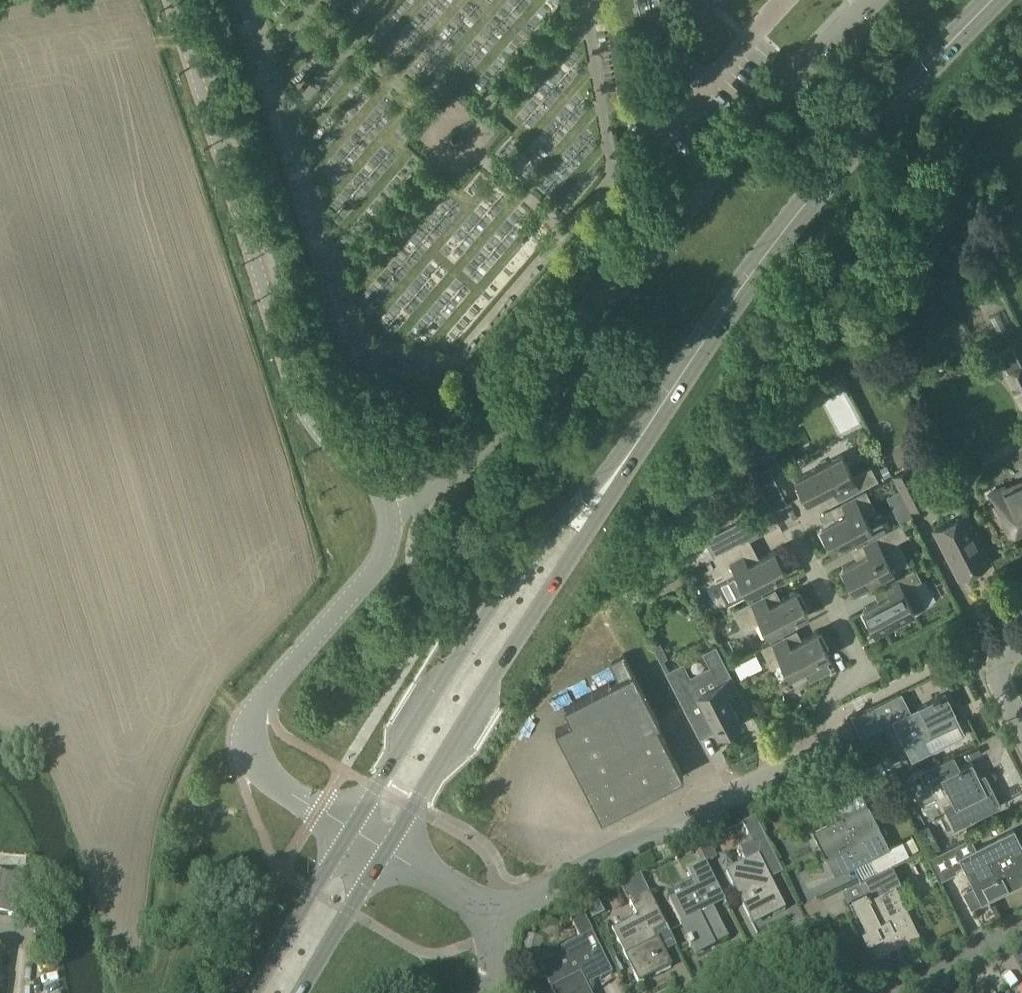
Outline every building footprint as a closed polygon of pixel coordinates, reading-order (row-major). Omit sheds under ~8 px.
[(638,4),(640,12),(646,10),(650,10),(651,9),(650,2),(649,0),(637,0),(638,4)] [(1015,339),(992,350),(1020,409),(1021,408),(1021,354),(1015,339)] [(852,475),(840,452),(793,477),(805,500),(832,486),(838,497),(875,478),(869,466),(852,475)] [(926,501),(909,465),(891,474),(909,510),(926,501)] [(787,502),(768,466),(753,474),(772,509),(787,502)] [(992,495),(1008,529),(1021,522),(1021,481),(992,495)] [(870,528),(862,513),(873,508),(863,488),(840,500),(845,511),(819,525),(831,548),(870,528)] [(777,524),(767,505),(756,511),(765,529),(777,524)] [(933,528),(958,576),(974,568),(971,562),(980,557),(970,539),(977,536),(964,511),(933,528)] [(906,561),(894,539),(905,533),(899,521),(861,541),(867,552),(840,566),(852,589),(906,561)] [(736,544),(748,538),(742,525),(717,537),(723,550),(736,543),(736,544)] [(723,550),(712,555),(723,576),(715,580),(727,603),(746,593),(785,572),(773,549),(746,563),(736,544),(736,543),(723,550)] [(888,593),(862,606),(874,630),(913,609),(914,611),(925,606),(916,589),(912,581),(919,577),(913,566),(883,582),(888,593)] [(742,628),(749,625),(760,619),(767,633),(806,613),(794,590),(768,604),(762,593),(732,609),(742,628)] [(805,674),(802,667),(828,654),(816,631),(789,644),(783,634),(760,646),(771,665),(781,660),(789,674),(793,681),(805,674)] [(712,723),(716,732),(740,720),(727,695),(737,690),(714,646),(702,652),(709,665),(688,676),(681,663),(664,671),(696,732),(712,723)] [(554,729),(601,818),(682,775),(656,724),(658,723),(622,654),(620,655),(620,656),(610,662),(618,678),(563,706),(570,720),(554,729)] [(911,711),(901,692),(871,707),(881,728),(893,722),(912,760),(932,751),(926,739),(960,723),(945,694),(941,696),(940,694),(932,698),(933,700),(911,711)] [(895,764),(890,755),(882,759),(887,768),(895,764)] [(952,800),(943,804),(946,811),(945,811),(955,829),(1002,804),(990,781),(985,772),(979,775),(972,761),(960,767),(953,755),(925,770),(932,783),(940,778),(952,800)] [(879,870),(893,863),(909,855),(903,842),(885,851),(864,808),(844,818),(843,816),(813,830),(836,875),(872,856),(879,870)] [(754,820),(741,826),(745,835),(759,829),(754,820)] [(929,857),(940,878),(951,873),(947,865),(961,858),(975,887),(982,901),(988,898),(1021,881),(1021,846),(1014,830),(977,849),(971,836),(929,857)] [(737,850),(744,865),(726,874),(751,925),(771,915),(773,917),(784,912),(766,874),(778,868),(763,838),(737,850)] [(893,863),(879,870),(861,879),(866,889),(852,896),(867,926),(862,929),(869,941),(873,939),(875,942),(872,944),(878,955),(890,950),(889,947),(894,945),(891,939),(896,937),(897,938),(905,933),(902,926),(914,920),(896,882),(901,880),(893,863)] [(671,901),(667,904),(693,957),(726,941),(711,910),(723,904),(704,865),(686,874),(690,882),(667,893),(671,901)] [(34,919),(37,895),(25,894),(27,879),(0,876),(0,915),(34,919)] [(644,886),(639,877),(621,886),(625,895),(644,886)] [(628,905),(635,919),(611,931),(637,985),(669,970),(652,936),(665,930),(648,895),(628,905)] [(538,968),(551,992),(588,992),(584,985),(597,978),(599,982),(612,975),(591,935),(581,916),(569,922),(579,941),(563,949),(566,954),(538,968)] [(1012,958),(1016,966),(1021,963),(1021,953),(1012,958)]
